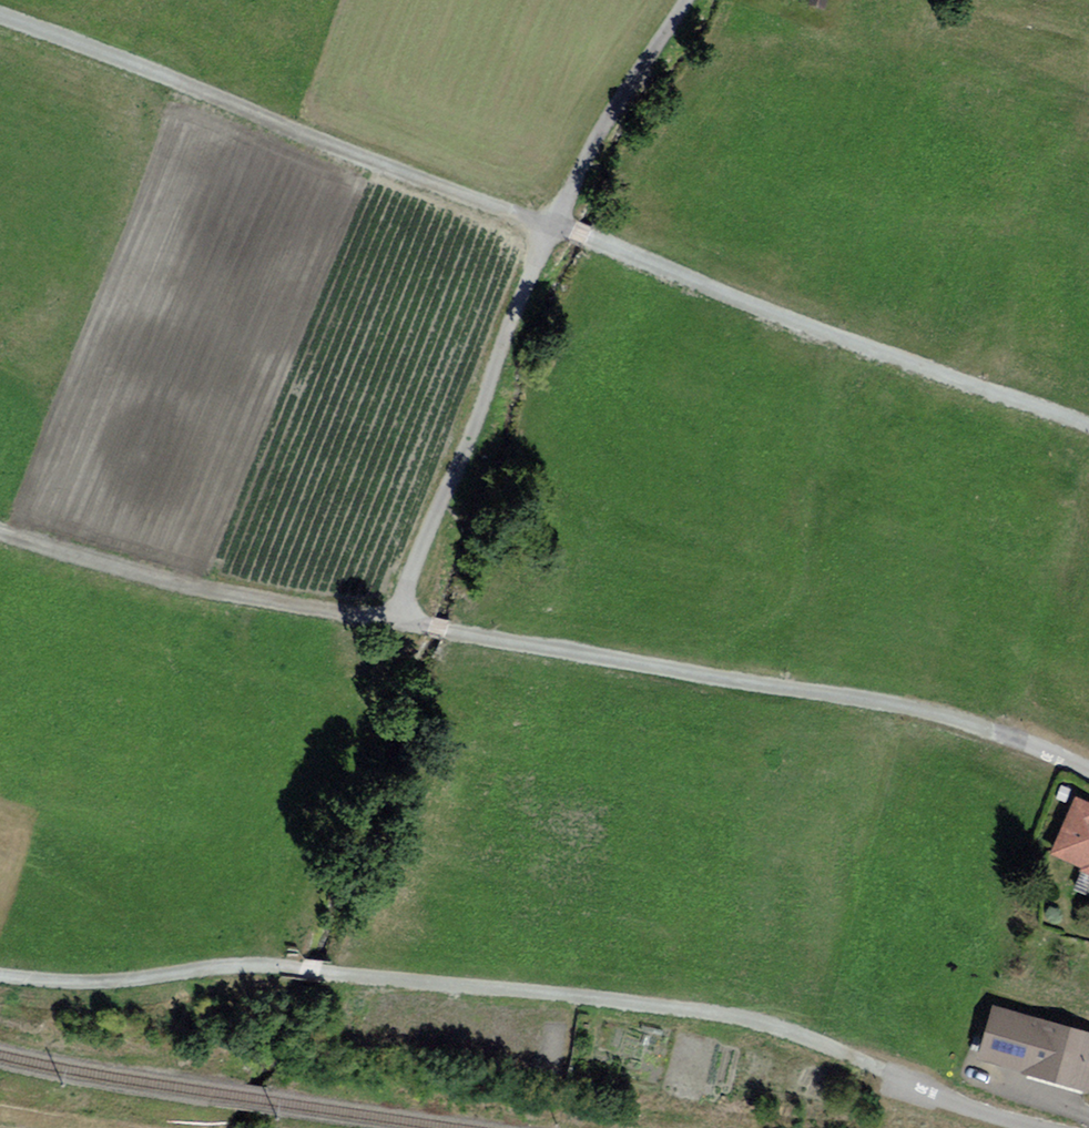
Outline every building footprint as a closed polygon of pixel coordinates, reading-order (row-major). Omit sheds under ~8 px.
[(833,0),(813,0),(811,10),(829,14),(833,0)] [(1078,798),(1053,858),(1084,871),(1077,891),(1088,897),(1088,802),(1078,798)] [(984,1058),(1031,1072),(1029,1081),(1088,1098),(1088,1093),(1088,1037),(998,1011),(984,1058)]
